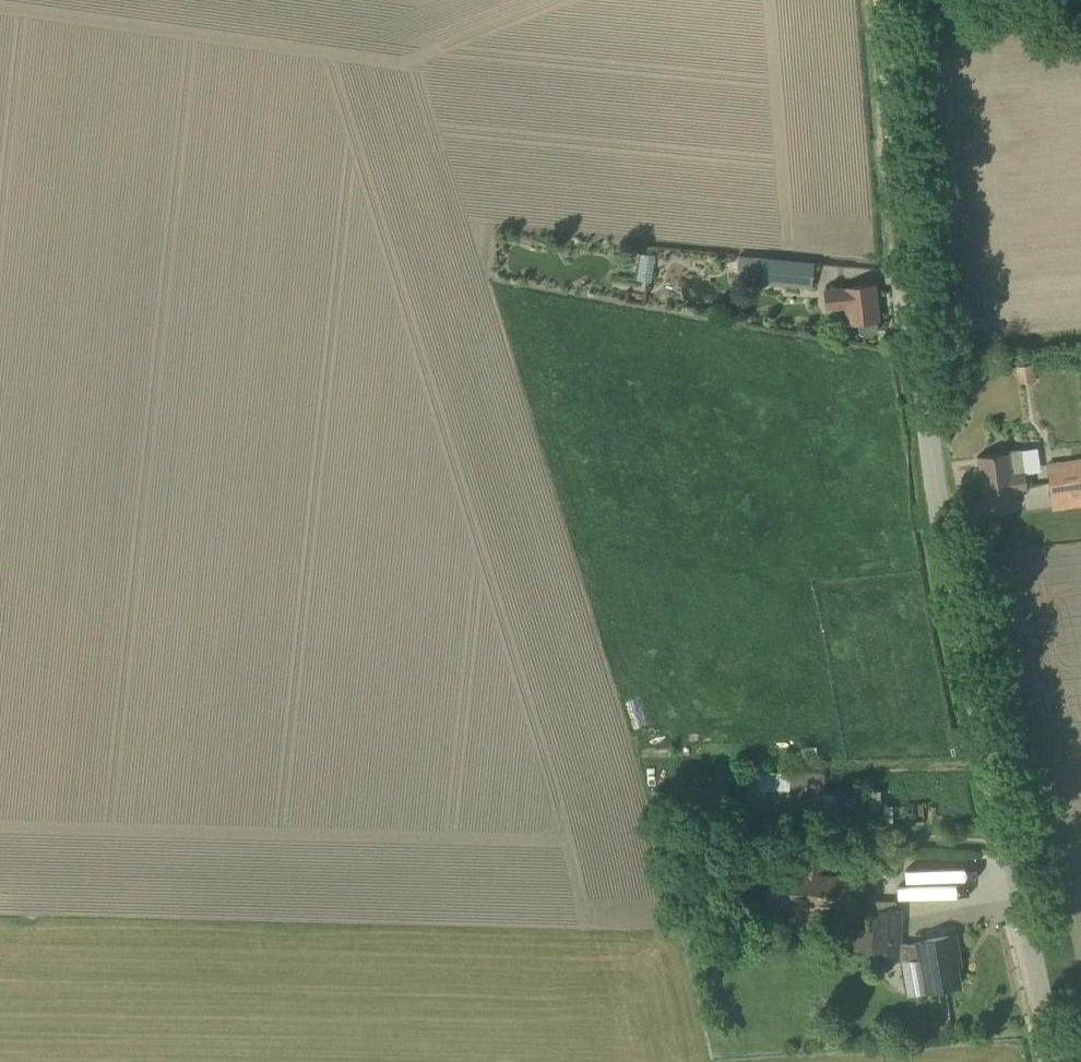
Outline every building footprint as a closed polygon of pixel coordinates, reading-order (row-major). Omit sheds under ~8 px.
[(812,286),(815,262),(761,257),(739,255),(737,275),(759,277),(759,281),(812,286)] [(880,319),(875,283),(810,291),(809,305),(826,303),(827,310),(845,307),(847,323),(880,319)] [(1013,490),(1028,488),(1027,487),(1022,448),(1008,450),(1008,451),(978,456),(983,492),(1013,489),(1013,490)] [(1047,469),(1051,497),(1072,494),(1080,492),(1080,464),(1047,469)] [(748,770),(746,813),(793,816),(792,823),(822,825),(825,772),(792,770),(792,772),(748,770)] [(823,859),(824,842),(805,841),(804,858),(771,856),(770,871),(767,902),(767,905),(852,909),(854,875),(823,873),(824,859),(823,859)] [(919,943),(900,943),(900,912),(873,912),(873,957),(922,958),(929,992),(960,984),(955,956),(959,956),(956,934),(918,940),(919,943)]
